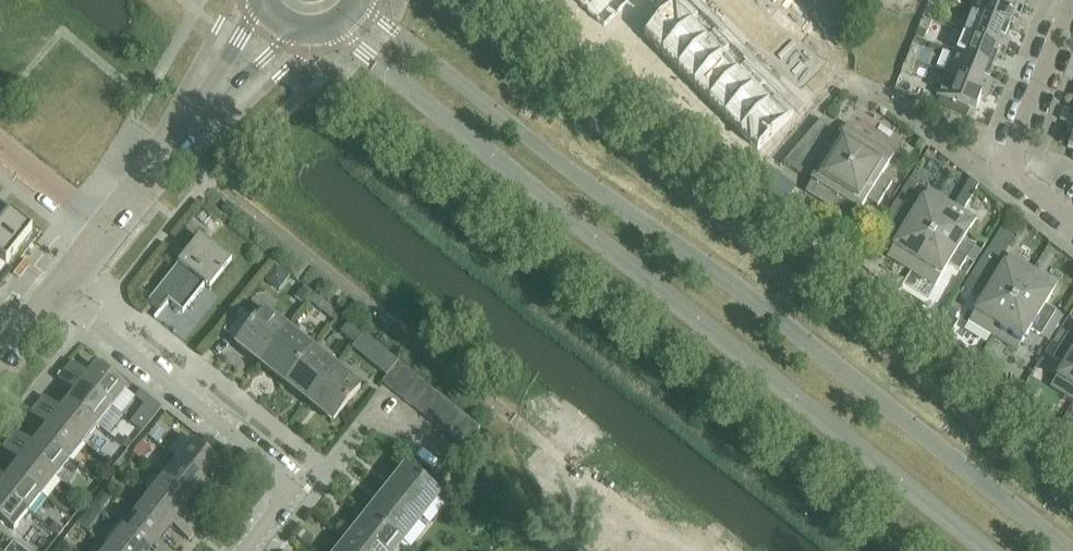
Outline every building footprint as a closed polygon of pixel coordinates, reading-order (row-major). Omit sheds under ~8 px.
[(585,11),(597,0),(574,0),(585,11)] [(585,11),(604,30),(634,0),(597,0),(585,11)] [(643,37),(661,55),(691,25),(692,26),(700,18),(699,18),(681,0),(679,0),(643,37)] [(728,5),(736,11),(744,1),(743,0),(731,0),(728,5)] [(995,0),(975,0),(970,14),(1009,30),(1014,18),(1019,20),(1023,11),(995,0)] [(1023,11),(1027,2),(1021,0),(995,0),(1023,11)] [(744,1),(736,11),(745,18),(750,12),(753,8),(744,1)] [(928,6),(923,19),(932,23),(937,10),(928,6)] [(1009,30),(970,14),(961,35),(1007,53),(1010,44),(1005,41),(1009,30)] [(932,23),(923,19),(918,32),(927,35),(932,23)] [(768,27),(763,33),(771,40),(779,30),(771,23),(768,27)] [(691,25),(661,55),(677,71),(707,41),(706,40),(692,26),(691,25)] [(779,30),(771,40),(780,46),(785,40),(788,36),(779,30)] [(707,41),(677,71),(692,87),(723,56),(723,57),(731,50),(730,49),(714,33),(706,40),(707,41)] [(1007,53),(961,35),(953,55),(993,71),(998,59),(1003,62),(1007,53)] [(912,48),(907,61),(916,64),(921,51),(912,48)] [(802,55),(797,61),(806,68),(814,58),(806,51),(802,55)] [(993,71),(953,55),(945,76),(990,94),(994,85),(988,83),(993,71)] [(723,56),(692,87),(708,102),(738,72),(737,71),(723,57),(723,56)] [(814,58),(806,68),(814,75),(819,68),(823,64),(814,58)] [(916,64),(907,61),(902,73),(911,77),(916,64)] [(738,72),(708,102),(723,118),(761,81),(746,65),(745,64),(737,71),(738,72)] [(990,94),(945,76),(936,97),(941,99),(969,110),(976,113),(981,101),(986,103),(990,94)] [(761,81),(723,118),(739,134),(777,96),(761,81)] [(777,96),(739,134),(757,152),(795,115),(806,104),(788,86),(777,96)] [(941,99),(938,108),(965,119),(969,110),(941,99)] [(820,123),(802,145),(850,175),(871,141),(847,126),(833,148),(828,145),(835,132),(820,123)] [(871,141),(850,175),(885,196),(892,185),(882,178),(895,156),(871,141)] [(805,193),(830,208),(850,175),(802,145),(784,166),(806,180),(813,168),(819,172),(805,193)] [(775,174),(763,187),(784,204),(795,190),(775,174)] [(850,175),(830,208),(854,223),(867,202),(878,208),(885,196),(850,175)] [(968,181),(952,206),(963,213),(979,187),(968,181)] [(904,207),(897,218),(932,240),(952,206),(928,191),(915,213),(904,207)] [(952,206),(932,240),(967,261),(974,250),(963,243),(977,221),(963,213),(952,206)] [(11,218),(0,209),(0,232),(11,218)] [(33,235),(11,218),(0,232),(0,276),(33,235)] [(887,258),(911,273),(932,240),(897,218),(890,230),(900,237),(887,258)] [(232,264),(210,247),(200,239),(148,304),(161,313),(169,303),(183,315),(205,287),(210,292),(232,264)] [(932,240),(911,273),(935,288),(949,267),(959,273),(967,261),(932,240)] [(974,250),(967,261),(974,266),(981,254),(974,250)] [(989,250),(982,261),(994,268),(1001,258),(989,250)] [(986,272),(979,284),(1013,305),(1034,272),(1010,257),(996,278),(986,272)] [(1034,272),(1013,305),(1048,327),(1055,315),(1045,308),(1058,287),(1034,272)] [(971,279),(964,291),(971,295),(979,284),(971,279)] [(968,324),(993,339),(1013,305),(979,284),(971,295),(982,302),(968,324)] [(1013,305),(993,339),(1017,353),(1030,332),(1041,338),(1048,327),(1013,305)] [(261,365),(262,366),(289,332),(264,312),(255,324),(241,313),(225,333),(239,344),(237,346),(238,348),(240,346),(262,364),(261,365)] [(1055,315),(1048,327),(1055,331),(1063,319),(1055,315)] [(945,320),(940,329),(950,336),(956,327),(945,320)] [(349,324),(342,334),(356,346),(364,336),(349,324)] [(1048,327),(1041,338),(1048,343),(1055,331),(1048,327)] [(289,332),(262,366),(264,365),(286,383),(285,384),(285,385),(313,351),(289,332)] [(1060,332),(1053,344),(1060,349),(1068,337),(1060,332)] [(1060,349),(1072,357),(1072,340),(1068,337),(1060,349)] [(1053,344),(1046,356),(1053,361),(1060,349),(1053,344)] [(1072,403),(1072,357),(1060,349),(1053,361),(1064,367),(1050,389),(1072,403)] [(313,351),(285,385),(286,386),(288,384),(310,401),(308,403),(309,404),(336,370),(313,351)] [(72,364),(65,373),(112,410),(126,392),(96,368),(89,377),(72,364)] [(382,384),(394,393),(410,373),(399,364),(382,384)] [(336,370),(309,404),(310,404),(311,403),(334,420),(332,422),(334,423),(361,389),(336,370)] [(75,395),(68,403),(98,427),(112,410),(65,373),(59,382),(75,395)] [(410,373),(394,393),(403,401),(420,381),(410,373)] [(420,381),(403,401),(413,409),(430,389),(420,381)] [(430,389),(413,409),(423,417),(440,396),(430,389)] [(440,396),(423,417),(433,425),(449,404),(440,396)] [(45,399),(38,408),(84,444),(98,427),(68,403),(61,412),(45,399)] [(145,408),(131,425),(142,434),(156,416),(162,409),(150,400),(145,408)] [(449,404),(433,425),(443,433),(459,412),(449,404)] [(47,429),(40,438),(70,462),(84,444),(38,408),(31,416),(47,429)] [(459,412),(443,433),(453,441),(469,420),(459,412)] [(480,429),(469,420),(453,441),(464,449),(480,429)] [(156,427),(149,437),(157,444),(165,434),(156,427)] [(17,434),(10,442),(56,479),(70,462),(40,438),(33,447),(17,434)] [(182,436),(168,454),(178,462),(224,499),(231,490),(215,477),(222,468),(182,436)] [(19,464),(13,473),(42,496),(56,479),(10,442),(3,451),(19,464)] [(224,499),(178,462),(164,480),(194,503),(201,495),(217,508),(224,499)] [(387,494),(386,495),(421,522),(440,497),(406,470),(405,471),(407,473),(389,495),(387,494)] [(29,514),(42,496),(13,473),(6,481),(0,477),(0,491),(29,514)] [(194,503),(164,480),(161,477),(156,477),(152,479),(147,485),(146,490),(147,495),(150,497),(196,534),(203,525),(187,512),(194,503)] [(14,532),(29,514),(0,491),(0,521),(14,532)] [(368,518),(367,518),(401,545),(421,522),(386,495),(388,497),(370,519),(368,518)] [(196,534),(150,497),(136,514),(166,538),(173,529),(189,543),(196,534)] [(166,538),(136,514),(122,532),(146,550),(164,550),(159,547),(166,538)] [(348,542),(359,550),(397,550),(401,545),(367,518),(367,519),(369,520),(351,543),(349,541),(348,542)] [(122,532),(108,549),(111,550),(146,550),(122,532)] [(348,542),(348,543),(350,544),(344,550),(359,550),(348,542)]
